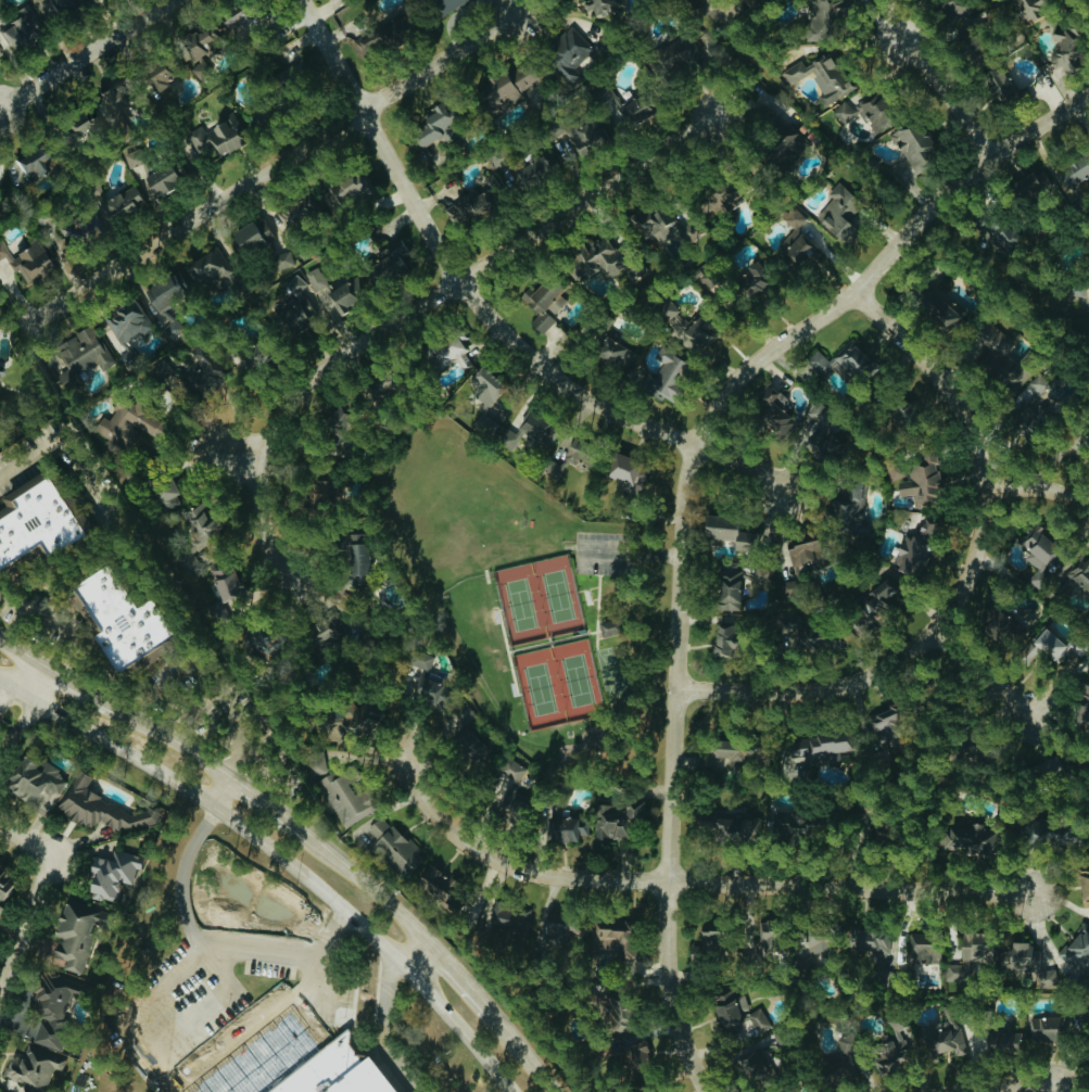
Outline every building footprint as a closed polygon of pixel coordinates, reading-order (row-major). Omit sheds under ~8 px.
[(82,0),(49,0),(59,22),(86,9),(82,0)] [(437,16),(466,0),(428,0),(437,16)] [(587,6),(598,14),(620,7),(624,2),(623,0),(591,0),(587,6)] [(838,33),(837,0),(806,0),(808,34),(838,33)] [(971,0),(946,0),(945,0),(947,19),(972,16),(971,0)] [(1034,29),(1038,28),(1037,0),(1012,0),(1013,22),(1034,22),(1034,29)] [(45,29),(30,3),(16,11),(19,17),(0,28),(0,33),(10,50),(45,29)] [(241,38),(251,25),(258,31),(267,20),(245,3),(239,10),(232,5),(219,20),(241,38)] [(371,27),(379,48),(410,36),(402,15),(371,27)] [(211,67),(204,60),(217,46),(215,45),(224,36),(212,25),(205,32),(199,25),(175,50),(202,76),(211,67)] [(584,75),(576,67),(595,47),(574,27),(544,58),(573,86),(584,75)] [(1061,76),(1079,66),(1072,52),(1078,49),(1067,27),(1052,35),(1057,45),(1047,50),(1061,76)] [(699,63),(701,38),(660,34),(657,67),(674,68),(675,61),(699,63)] [(974,62),(981,47),(957,36),(950,51),(974,62)] [(782,70),(790,84),(809,73),(827,104),(851,90),(829,51),(804,65),(801,59),(782,70)] [(540,78),(526,56),(473,90),(491,118),(522,97),(519,92),(540,78)] [(150,92),(172,84),(164,62),(141,70),(150,92)] [(998,102),(1016,90),(1001,65),(982,77),(998,102)] [(120,83),(99,94),(111,116),(132,105),(120,83)] [(845,124),(860,112),(876,131),(894,117),(874,91),(852,109),(845,100),(833,110),(845,124)] [(443,134),(444,136),(454,131),(448,120),(457,115),(451,104),(443,108),(439,100),(427,106),(432,116),(409,128),(419,146),(443,134)] [(784,169),(808,144),(771,107),(757,122),(773,138),(763,148),(784,169)] [(80,139),(104,125),(96,111),(72,125),(80,139)] [(607,139),(596,117),(569,129),(580,152),(607,139)] [(928,167),(924,153),(932,150),(922,119),(894,128),(909,174),(928,167)] [(39,168),(43,175),(54,169),(49,160),(57,156),(50,143),(19,162),(27,175),(39,168)] [(560,164),(550,148),(511,172),(520,188),(560,164)] [(130,154),(133,167),(152,163),(148,149),(130,154)] [(1056,169),(1066,186),(1088,173),(1088,160),(1085,153),(1056,169)] [(186,186),(184,182),(192,175),(179,158),(155,175),(171,197),(186,186)] [(1031,191),(1052,187),(1048,168),(1027,172),(1031,191)] [(324,196),(300,195),(292,201),(288,201),(283,206),(290,215),(323,216),(323,204),(334,204),(350,191),(357,201),(371,201),(381,192),(365,172),(342,171),(326,185),(326,195),(324,196)] [(833,198),(816,217),(841,239),(853,226),(844,218),(860,200),(839,181),(828,193),(833,198)] [(123,220),(152,200),(140,183),(112,202),(123,220)] [(700,212),(738,210),(737,187),(699,189),(700,212)] [(450,192),(452,219),(492,217),(491,190),(450,192)] [(674,201),(652,215),(646,205),(629,215),(645,240),(656,233),(662,242),(677,232),(684,243),(696,235),(674,201)] [(795,228),(806,218),(793,205),(782,215),(795,228)] [(296,256),(260,218),(239,239),(245,245),(243,247),(250,254),(256,249),(278,273),(296,256)] [(73,237),(107,238),(107,220),(73,219),(73,237)] [(820,249),(799,231),(778,256),(799,274),(820,249)] [(627,266),(607,233),(594,240),(592,238),(561,257),(576,281),(600,266),(607,278),(627,266)] [(43,240),(16,257),(5,239),(0,242),(0,262),(7,257),(17,272),(21,270),(30,284),(59,265),(43,240)] [(407,266),(398,254),(407,249),(400,239),(367,264),(382,285),(407,266)] [(215,291),(238,276),(220,249),(197,264),(215,291)] [(759,302),(770,268),(744,260),(733,293),(759,302)] [(328,285),(320,265),(305,271),(313,290),(328,285)] [(197,292),(185,272),(149,294),(176,338),(186,331),(172,308),(197,292)] [(308,326),(341,312),(365,289),(358,272),(344,278),(342,280),(317,290),(323,305),(313,309),(310,302),(300,292),(308,285),(297,273),(280,289),(286,303),(295,299),(301,314),(305,319),(308,326)] [(539,312),(530,324),(543,333),(556,317),(554,315),(565,299),(559,294),(565,287),(546,273),(534,290),(528,285),(519,297),(539,312)] [(920,302),(949,328),(966,309),(937,283),(920,302)] [(651,309),(666,321),(678,307),(664,295),(651,309)] [(138,338),(159,328),(150,310),(127,322),(124,317),(114,322),(128,351),(141,344),(138,338)] [(682,331),(705,350),(718,335),(695,315),(682,331)] [(1015,393),(1029,372),(1001,353),(1011,337),(984,319),(975,332),(991,343),(976,366),(1015,393)] [(80,333),(87,344),(66,356),(72,368),(65,372),(75,389),(89,380),(84,371),(101,360),(107,370),(119,363),(97,324),(80,333)] [(428,352),(440,368),(455,356),(464,368),(472,363),(464,352),(468,349),(455,332),(428,352)] [(593,355),(626,368),(634,348),(602,335),(593,355)] [(234,374),(204,341),(193,351),(203,361),(192,372),(212,394),(234,374)] [(873,364),(854,343),(837,359),(856,380),(873,364)] [(635,360),(625,378),(665,399),(686,360),(667,349),(655,371),(635,360)] [(488,405),(505,383),(482,365),(470,381),(478,387),(474,393),(488,405)] [(1050,383),(1039,371),(1029,381),(1040,393),(1050,383)] [(1011,418),(1027,423),(1032,410),(1041,413),(1045,402),(1039,399),(1042,392),(1023,385),(1011,418)] [(796,420),(790,415),(797,405),(773,387),(749,417),(780,441),(796,420)] [(104,434),(131,447),(141,425),(168,439),(176,423),(156,413),(160,406),(145,398),(142,403),(124,394),(104,434)] [(904,426),(916,406),(896,394),(884,414),(904,426)] [(364,416),(347,401),(336,414),(352,429),(364,416)] [(558,429),(528,411),(517,428),(531,436),(529,439),(546,449),(558,429)] [(658,435),(667,436),(668,420),(649,419),(648,437),(658,438),(658,435)] [(823,457),(841,442),(828,426),(810,441),(823,457)] [(913,493),(914,506),(934,505),(933,491),(939,491),(936,449),(921,450),(922,460),(909,462),(910,480),(897,481),(898,494),(913,493)] [(622,478),(620,488),(642,493),(649,461),(614,453),(609,476),(622,478)] [(564,466),(550,458),(543,471),(557,479),(564,466)] [(35,507),(0,528),(0,549),(11,567),(56,540),(65,554),(102,533),(67,475),(29,498),(35,507)] [(187,501),(188,478),(165,478),(164,500),(187,501)] [(848,492),(832,492),(832,517),(865,516),(864,484),(848,484),(848,492)] [(207,542),(229,536),(224,514),(213,517),(209,502),(186,507),(193,538),(206,535),(207,542)] [(731,549),(751,550),(752,531),(737,530),(737,516),(703,514),(702,536),(732,538),(731,549)] [(926,573),(926,539),(935,539),(935,521),(918,521),(918,535),(906,535),(906,548),(896,548),(896,573),(926,573)] [(1038,568),(1029,580),(1040,588),(1049,577),(1041,571),(1060,548),(1034,527),(1020,543),(1032,553),(1027,559),(1038,568)] [(812,550),(816,549),(814,538),(787,544),(791,566),(814,561),(812,550)] [(363,583),(381,582),(379,542),(361,543),(363,583)] [(1077,553),(1065,578),(1088,589),(1088,559),(1077,553)] [(243,563),(217,569),(225,601),(251,595),(243,563)] [(183,636),(163,601),(152,608),(126,564),(89,586),(135,664),(183,636)] [(715,610),(742,608),(740,577),(751,577),(751,586),(771,585),(770,565),(755,567),(754,564),(712,567),(715,610)] [(894,610),(891,578),(877,579),(878,588),(866,589),(867,606),(851,608),(853,630),(871,628),(869,613),(894,610)] [(1005,615),(987,610),(981,631),(999,637),(1005,615)] [(620,632),(616,617),(598,622),(602,636),(620,632)] [(330,641),(348,633),(342,618),(323,626),(330,641)] [(713,654),(732,655),(733,626),(714,625),(713,654)] [(1059,662),(1070,643),(1042,627),(1031,645),(1059,662)] [(841,648),(840,628),(798,629),(798,649),(841,648)] [(426,654),(425,664),(437,665),(438,656),(426,654)] [(452,705),(460,684),(427,672),(419,693),(452,705)] [(1086,722),(1087,731),(1088,730),(1088,676),(1078,678),(1081,699),(1072,701),(1076,724),(1086,722)] [(992,695),(1027,713),(1035,696),(1001,679),(992,695)] [(482,715),(472,701),(455,715),(465,728),(482,715)] [(869,715),(875,733),(899,724),(893,706),(869,715)] [(343,729),(380,739),(385,718),(349,709),(343,729)] [(710,739),(709,757),(753,758),(754,739),(710,739)] [(13,785),(33,801),(39,794),(48,801),(55,791),(61,795),(74,779),(39,752),(13,785)] [(1062,766),(1055,754),(1038,763),(1045,775),(1062,766)] [(531,767),(514,757),(506,770),(523,781),(531,767)] [(386,803),(375,785),(368,790),(355,772),(350,775),(344,765),(335,771),(327,759),(314,768),(354,825),(386,803)] [(91,787),(98,776),(85,767),(60,806),(94,827),(100,818),(122,831),(126,826),(135,832),(139,825),(151,833),(165,811),(153,804),(144,819),(91,787)] [(521,823),(548,823),(548,803),(521,803),(521,823)] [(597,804),(596,839),(625,839),(626,821),(641,821),(641,805),(597,804)] [(793,811),(774,810),(774,827),(792,827),(793,811)] [(759,817),(712,819),(713,838),(760,836),(759,817)] [(381,819),(373,831),(385,839),(380,846),(457,900),(470,881),(381,819)] [(588,819),(570,819),(571,841),(588,841),(588,819)] [(945,851),(999,850),(999,828),(983,829),(983,822),(945,823),(945,851)] [(152,857),(118,849),(116,859),(101,855),(96,875),(102,876),(97,896),(123,902),(128,882),(137,884),(141,868),(149,870),(152,857)] [(7,915),(25,887),(5,874),(12,864),(1,857),(0,858),(0,910),(7,915)] [(1088,906),(1088,866),(1078,868),(1082,906),(1088,906)] [(86,974),(104,924),(112,927),(118,912),(76,897),(53,963),(86,974)] [(499,928),(532,932),(534,909),(517,907),(517,902),(502,900),(499,928)] [(549,913),(547,938),(586,942),(589,917),(549,913)] [(607,922),(607,947),(628,948),(628,958),(646,959),(647,923),(607,922)] [(1088,959),(1088,925),(1086,922),(1052,958),(1072,977),(1088,959)] [(801,953),(829,953),(829,927),(802,926),(801,953)] [(713,927),(699,931),(702,944),(716,941),(713,927)] [(990,962),(991,943),(980,943),(980,929),(961,929),(960,963),(948,963),(947,980),(970,981),(971,961),(990,962)] [(782,930),(758,930),(759,958),(783,957),(782,930)] [(851,951),(877,951),(877,970),(888,970),(888,930),(851,930),(851,951)] [(940,962),(940,943),(927,944),(927,932),(907,932),(907,968),(899,968),(899,984),(917,984),(917,963),(940,962)] [(1058,969),(1039,969),(1040,949),(1030,949),(1030,941),(1007,941),(1006,972),(1039,973),(1039,986),(1057,987),(1058,969)] [(67,1051),(76,1023),(68,1021),(75,998),(87,1002),(91,990),(63,982),(61,988),(44,983),(37,1008),(54,1013),(51,1023),(45,1021),(39,1042),(67,1051)] [(751,1016),(743,989),(711,998),(718,1025),(751,1016)] [(644,1008),(638,1008),(639,994),(629,993),(626,1018),(643,1020),(644,1008)] [(755,1036),(772,1026),(760,1007),(744,1017),(755,1036)] [(1030,1017),(1031,1041),(1066,1040),(1065,1016),(1030,1017)] [(967,1052),(962,1029),(950,1031),(948,1020),(919,1026),(927,1062),(939,1059),(937,1052),(954,1048),(955,1055),(967,1052)] [(1005,1054),(1020,1038),(1002,1022),(987,1038),(1005,1054)] [(366,1055),(396,1091),(266,1091),(344,1028),(355,1042),(366,1055)] [(892,1039),(870,1044),(876,1072),(901,1067),(897,1049),(894,1049),(892,1039)] [(662,1068),(659,1042),(637,1045),(640,1070),(662,1068)] [(60,1064),(62,1065),(66,1054),(34,1043),(27,1061),(15,1056),(4,1087),(19,1091),(24,1091),(26,1084),(48,1091),(50,1091),(60,1064)] [(760,1059),(751,1045),(734,1055),(750,1081),(777,1065),(770,1053),(760,1059)] [(846,1078),(844,1052),(817,1054),(820,1080),(846,1078)]
